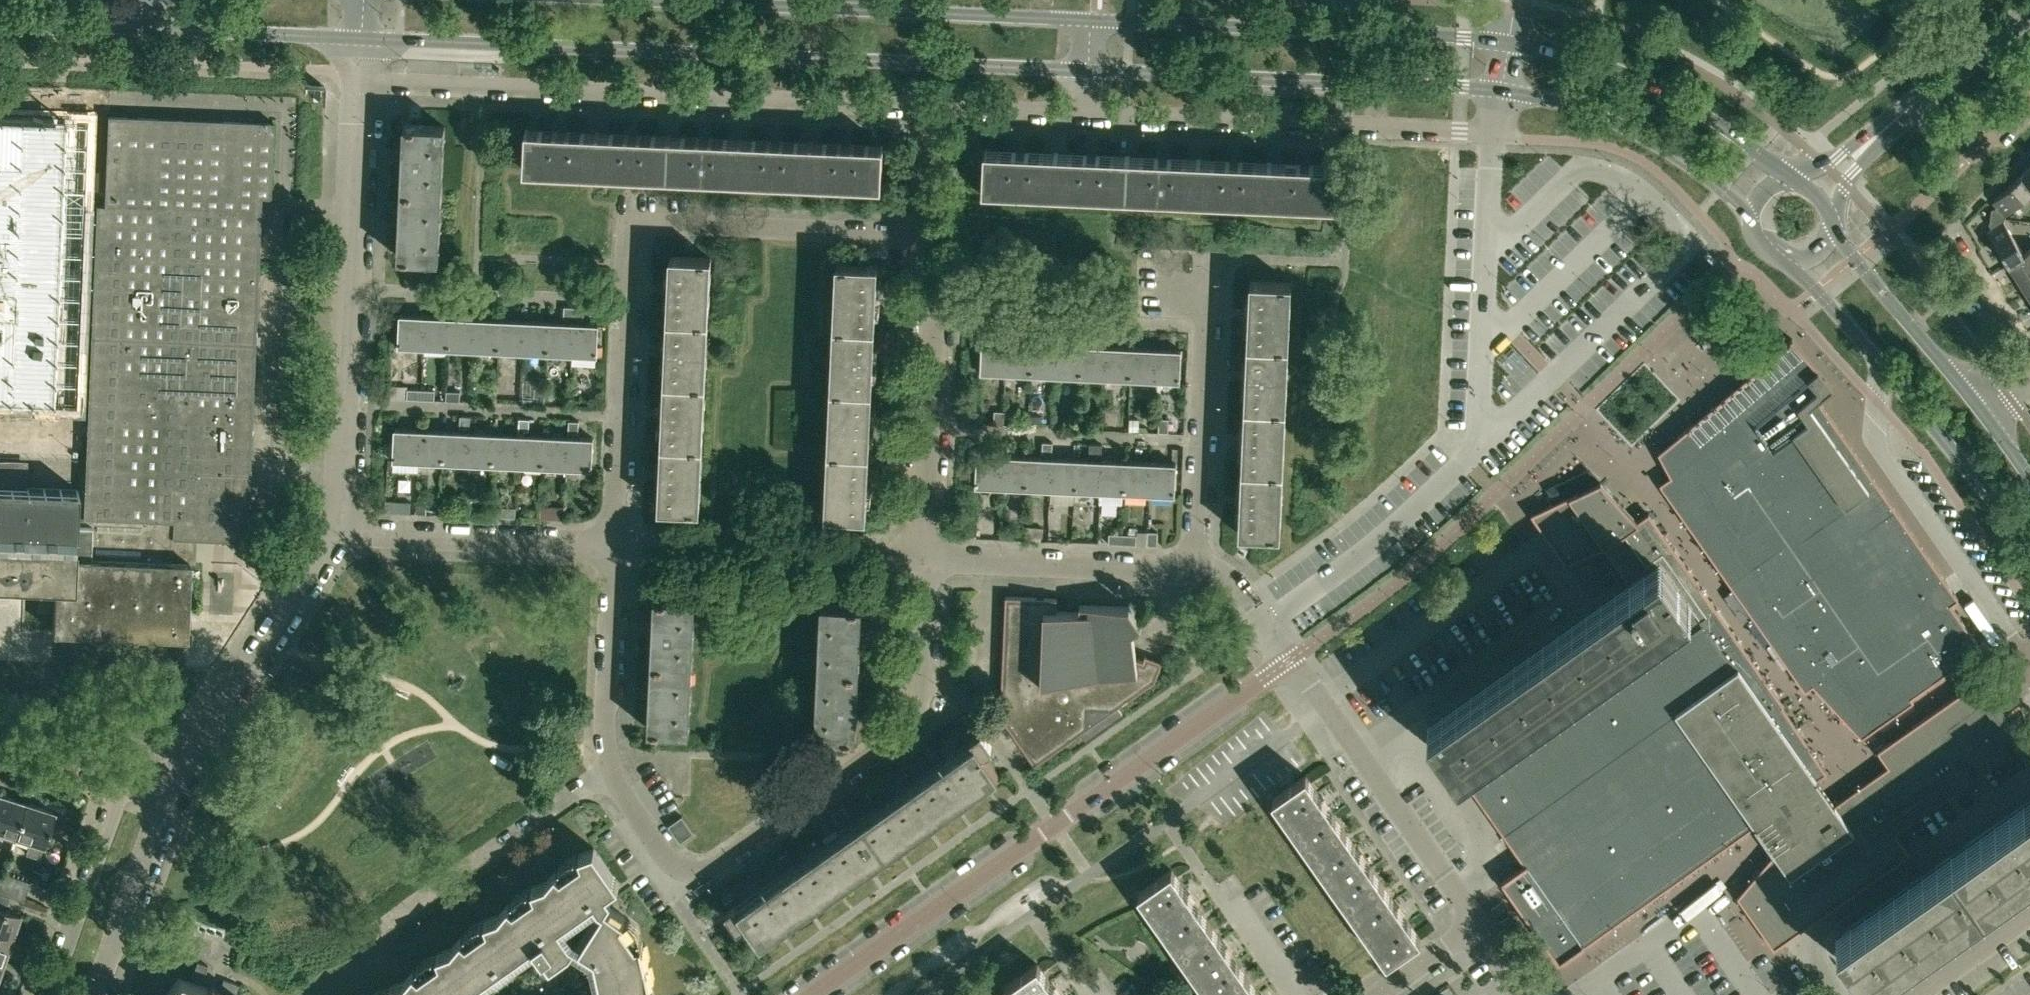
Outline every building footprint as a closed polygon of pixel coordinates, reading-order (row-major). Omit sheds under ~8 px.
[(55,586),(53,630),(186,636),(190,561),(188,561),(188,537),(247,539),(247,522),(258,260),(260,216),(260,214),(260,212),(260,210),(253,210),(253,195),(270,196),(270,195),(273,121),(100,114),(97,205),(84,506),(77,506),(78,489),(27,487),(27,474),(28,460),(0,459),(0,583),(55,586)] [(76,406),(89,121),(0,117),(0,403),(76,406)] [(405,123),(403,161),(402,190),(442,192),(445,125),(405,123)] [(597,132),(585,131),(526,129),(524,169),(596,172),(597,132)] [(669,135),(657,134),(597,132),(596,172),(667,175),(669,135)] [(740,138),(728,137),(669,135),(667,175),(739,178),(740,138)] [(812,141),(799,141),(740,138),(739,178),(810,181),(812,141)] [(883,144),(871,144),(812,141),(810,181),(881,185),(883,144)] [(1056,152),(1030,151),(985,149),(983,189),(1054,193),(1056,152)] [(1128,155),(1073,153),(1056,152),(1054,193),(1126,196),(1128,155)] [(1199,159),(1128,155),(1126,196),(1197,199),(1199,159)] [(1271,162),(1199,159),(1197,199),(1269,202),(1271,162)] [(1342,165),(1271,162),(1269,202),(1324,205),(1340,205),(1342,165)] [(2021,175),(2029,184),(2029,165),(2021,175)] [(1991,215),(2005,217),(2006,214),(2029,190),(2029,184),(2021,175),(1994,201),(1998,205),(1994,208),(1992,208),(1991,215)] [(402,190),(400,227),(399,256),(439,258),(442,192),(402,190)] [(1989,230),(2009,263),(2024,253),(2024,252),(2017,242),(2004,219),(2005,217),(1991,215),(1990,223),(1991,224),(1994,227),(1989,230)] [(2018,276),(2029,269),(2029,248),(2024,252),(2024,253),(2009,263),(2018,276)] [(670,255),(669,293),(667,318),(708,320),(711,257),(670,255)] [(875,327),(876,292),(878,264),(837,262),(834,325),(875,327)] [(2027,291),(2029,289),(2029,269),(2018,276),(2027,291)] [(986,276),(985,290),(1007,291),(1008,278),(986,276)] [(1250,281),(1249,318),(1248,344),(1288,345),(1291,283),(1250,281)] [(568,318),(568,322),(549,321),(547,353),(572,354),(574,307),(565,306),(564,317),(568,318)] [(584,318),(584,307),(574,307),(572,354),(598,355),(599,323),(579,322),(579,318),(584,318)] [(400,314),(398,346),(424,347),(426,315),(400,314)] [(424,347),(449,348),(450,316),(426,315),(424,347)] [(449,348),(473,349),(475,318),(450,316),(449,348)] [(473,349),(498,351),(499,319),(475,318),(473,349)] [(667,318),(666,355),(665,381),(706,383),(708,320),(667,318)] [(498,351),(523,352),(524,320),(499,319),(498,351)] [(523,352),(547,353),(549,321),(524,320),(523,352)] [(872,390),(874,354),(875,327),(834,325),(833,337),(831,388),(872,390)] [(1057,344),(1058,328),(1048,327),(1047,339),(1051,339),(1051,343),(1033,342),(1031,374),(1056,375),(1057,344)] [(1958,598),(1818,399),(1833,386),(1792,338),(1659,451),(1658,452),(1671,475),(1716,443),(1743,481),(1761,507),(1868,660),(1950,602),(1951,603),(1958,598)] [(981,371),(982,371),(1007,372),(1008,341),(982,340),(981,371)] [(1007,372),(1031,374),(1033,342),(1008,341),(1007,372)] [(1056,375),(1080,376),(1082,345),(1057,344),(1056,375)] [(1248,344),(1246,381),(1245,407),(1286,408),(1288,345),(1248,344)] [(1080,376),(1105,377),(1106,346),(1082,345),(1080,376)] [(1105,377),(1129,378),(1131,347),(1106,346),(1105,377)] [(1129,378),(1154,379),(1155,348),(1131,347),(1129,378)] [(1154,379),(1180,381),(1181,349),(1155,348),(1154,379)] [(665,381),(663,417),(662,444),(703,446),(706,383),(665,381)] [(389,397),(421,399),(422,389),(408,388),(408,385),(390,385),(389,397)] [(869,453),(871,417),(872,390),(831,388),(828,451),(869,453)] [(421,399),(435,400),(435,389),(422,389),(421,399)] [(446,390),(446,400),(460,400),(460,390),(446,390)] [(1245,407),(1243,443),(1242,470),(1283,471),(1286,408),(1245,407)] [(994,410),(994,424),(1004,424),(1004,411),(994,410)] [(1029,414),(1029,423),(1041,423),(1042,415),(1029,414)] [(464,427),(464,431),(445,430),(444,462),(468,463),(470,431),(469,431),(470,416),(460,415),(460,427),(464,427)] [(520,417),(519,433),(517,465),(542,466),(544,435),(524,434),(525,430),(529,430),(530,418),(520,417)] [(1159,417),(1159,432),(1169,432),(1169,418),(1159,417)] [(1129,418),(1129,431),(1139,431),(1139,418),(1129,418)] [(569,420),(569,436),(568,436),(567,468),(592,469),(594,437),(574,436),(574,432),(579,432),(579,420),(569,420)] [(393,459),(394,459),(419,461),(421,429),(395,428),(393,459)] [(419,461),(444,462),(445,430),(421,429),(419,461)] [(468,463),(493,464),(494,432),(470,431),(468,463)] [(519,433),(494,432),(493,464),(517,465),(519,433)] [(542,466),(567,468),(568,436),(544,435),(542,466)] [(1043,441),(1043,457),(1028,456),(1026,487),(1051,488),(1052,457),(1053,442),(1043,441)] [(1743,481),(1716,443),(1671,475),(1660,483),(1686,521),(1743,481)] [(662,444),(660,480),(659,507),(700,509),(703,446),(662,444)] [(1075,489),(1100,490),(1101,460),(1102,444),(1090,444),(1089,459),(1077,459),(1075,489)] [(866,516),(868,482),(869,453),(828,451),(825,514),(866,516)] [(977,454),(976,485),(1002,486),(1003,455),(977,454)] [(1002,486),(1026,487),(1028,456),(1003,455),(1002,486)] [(1051,488),(1075,489),(1077,459),(1052,457),(1051,488)] [(1100,490),(1124,491),(1126,461),(1101,460),(1100,490)] [(1124,491),(1149,492),(1150,462),(1126,461),(1124,491)] [(1176,463),(1150,462),(1149,492),(1174,494),(1176,463)] [(1242,470),(1240,506),(1239,533),(1280,534),(1283,471),(1242,470)] [(1570,538),(1621,502),(1601,480),(1531,513),(1565,562),(1582,555),(1570,538)] [(1704,547),(1761,507),(1743,481),(1686,521),(1704,547)] [(1140,513),(1159,511),(1158,502),(1139,503),(1140,513)] [(1621,502),(1570,538),(1582,555),(1605,546),(1624,531),(1638,522),(1650,513),(1649,512),(1638,520),(1621,502)] [(502,516),(515,517),(516,507),(502,506),(502,516)] [(1868,660),(1761,507),(1704,547),(1734,588),(1757,571),(1776,599),(1805,579),(1823,605),(1851,645),(1867,668),(1916,633),(1918,637),(1926,632),(1956,610),(1951,603),(1950,602),(1868,660)] [(1666,535),(1650,513),(1638,522),(1624,531),(1640,553),(1654,544),(1666,535)] [(1026,519),(1026,534),(1043,535),(1044,520),(1026,519)] [(999,525),(999,538),(1013,538),(1014,526),(999,525)] [(1147,544),(1157,545),(1158,531),(1148,531),(1147,544)] [(1431,729),(1453,761),(1456,766),(1689,602),(1656,556),(1646,562),(1640,553),(1624,531),(1605,546),(1629,583),(1528,652),(1437,716),(1441,722),(1431,729)] [(1084,542),(1092,555),(1105,547),(1097,534),(1084,542)] [(1109,534),(1109,543),(1122,543),(1122,534),(1109,534)] [(1122,534),(1122,543),(1136,544),(1137,534),(1122,534)] [(1669,541),(1666,535),(1654,544),(1660,553),(1672,545),(1669,541)] [(1717,608),(1672,545),(1660,553),(1654,544),(1640,553),(1646,562),(1656,556),(1689,602),(1693,608),(1684,614),(1691,625),(1692,626),(1717,608)] [(1776,599),(1757,571),(1734,588),(1753,615),(1776,599)] [(1772,642),(1823,605),(1805,579),(1776,599),(1753,615),(1770,639),(1772,642)] [(655,596),(653,633),(652,662),(692,664),(695,598),(655,596)] [(1155,680),(1162,661),(1146,655),(1143,661),(1136,658),(1132,630),(1141,624),(1129,606),(1080,605),(1080,612),(1057,611),(1057,598),(1006,596),(1001,715),(1035,764),(1089,726),(1089,708),(1113,709),(1155,680)] [(859,671),(861,634),(862,605),(822,603),(819,669),(859,671)] [(1851,645),(1823,605),(1772,642),(1788,665),(1812,649),(1823,665),(1851,645)] [(1738,638),(1717,608),(1692,626),(1691,625),(1664,644),(1686,675),(1738,638)] [(1982,647),(1956,610),(1926,632),(1952,668),(1982,647)] [(1912,696),(1952,668),(1926,632),(1918,637),(1916,633),(1867,668),(1825,697),(1862,737),(1901,709),(1914,700),(1912,696)] [(1701,697),(1753,660),(1738,638),(1686,675),(1701,697)] [(1686,675),(1664,644),(1659,648),(1711,722),(1716,719),(1701,697),(1686,675)] [(1867,668),(1851,645),(1823,665),(1829,673),(1813,684),(1825,697),(1867,668)] [(1614,924),(1758,822),(1759,824),(1820,781),(1817,778),(1827,771),(1814,752),(1760,791),(1742,765),(1726,744),(1711,722),(1659,648),(1468,782),(1525,863),(1502,880),(1520,905),(1532,897),(1542,910),(1539,912),(1545,919),(1589,888),(1614,924)] [(1823,665),(1812,649),(1788,665),(1805,690),(1813,684),(1829,673),(1823,665)] [(1716,719),(1769,682),(1753,660),(1701,697),(1716,719)] [(652,662),(650,699),(649,729),(689,731),(692,664),(652,662)] [(856,737),(858,700),(859,671),(819,669),(816,736),(856,737)] [(1726,744),(1784,703),(1769,682),(1716,719),(1711,722),(1726,744)] [(2020,740),(2022,735),(2023,731),(2008,710),(2008,709),(2004,704),(1998,701),(1992,700),(1986,700),(1974,682),(1878,750),(1889,766),(1890,765),(1891,766),(1923,813),(2012,750),(2016,745),(2020,740)] [(2023,711),(2020,705),(2021,704),(2019,701),(2014,705),(2008,709),(2008,710),(2023,731),(2024,729),(2024,723),(2024,717),(2023,711)] [(1742,765),(1797,726),(1794,721),(1783,705),(1785,704),(1784,703),(1726,744),(1742,765)] [(1760,791),(1814,752),(1797,726),(1742,765),(1760,791)] [(761,941),(986,783),(998,775),(984,754),(994,747),(982,730),(971,738),(974,742),(740,908),(736,903),(726,911),(738,928),(747,921),(761,941)] [(1923,813),(1891,766),(1890,765),(1889,766),(1861,785),(1893,831),(1895,833),(1896,832),(1923,813)] [(1344,829),(1313,786),(1306,775),(1273,799),(1311,853),(1344,829)] [(1893,831),(1861,785),(1835,803),(1834,801),(1831,804),(1880,873),(1910,852),(1896,832),(1895,833),(1893,831)] [(10,850),(26,802),(0,793),(0,847),(10,850)] [(1864,978),(2029,861),(2029,800),(1842,933),(1845,938),(1839,942),(1864,978)] [(39,857),(43,845),(54,811),(26,802),(10,850),(10,851),(14,840),(29,845),(26,853),(39,857)] [(1880,873),(1831,804),(1811,818),(1829,843),(1841,834),(1872,879),(1880,873)] [(680,841),(694,831),(682,815),(669,825),(680,841)] [(1872,879),(1841,834),(1829,843),(1811,818),(1791,832),(1827,882),(1840,901),(1872,879)] [(1382,884),(1378,878),(1344,829),(1311,853),(1349,907),(1382,884)] [(1827,882),(1791,832),(1770,846),(1774,852),(1806,897),(1827,882)] [(536,942),(539,947),(544,954),(542,956),(542,957),(542,958),(542,961),(543,963),(546,964),(548,964),(551,963),(551,964),(572,949),(575,944),(595,956),(602,990),(599,994),(644,994),(646,985),(652,983),(642,941),(636,942),(622,922),(625,917),(607,905),(606,904),(605,906),(600,903),(575,942),(570,939),(564,930),(560,925),(608,892),(620,883),(594,847),(594,848),(579,853),(582,860),(562,874),(556,869),(546,881),(532,886),(535,893),(515,907),(509,902),(499,914),(485,919),(488,926),(468,940),(462,936),(452,947),(438,953),(440,960),(420,974),(414,969),(405,981),(390,986),(393,993),(390,994),(461,994),(536,942)] [(1774,948),(1840,901),(1827,882),(1806,897),(1774,852),(1738,896),(1774,948)] [(1210,924),(1202,912),(1172,870),(1139,893),(1177,947),(1210,924)] [(24,900),(30,881),(2,872),(0,879),(0,892),(24,900)] [(1420,938),(1386,889),(1382,884),(1349,907),(1387,961),(1420,938)] [(1614,924),(1589,888),(1545,919),(1554,932),(1544,940),(1559,962),(1614,924)] [(1539,912),(1542,910),(1532,897),(1520,905),(1544,940),(1554,932),(1545,919),(1539,912)] [(11,938),(19,913),(0,907),(0,934),(11,938)] [(1241,969),(1210,924),(1177,947),(1210,994),(1223,994),(1248,978),(1241,969)] [(2,962),(11,938),(0,934),(0,961),(2,962)] [(203,979),(203,978),(208,964),(197,961),(192,975),(203,979)] [(1038,964),(1005,987),(1010,994),(1060,994),(1038,964)] [(179,977),(178,977),(166,994),(231,994),(179,977)] [(1248,978),(1223,994),(1260,994),(1248,978)]
